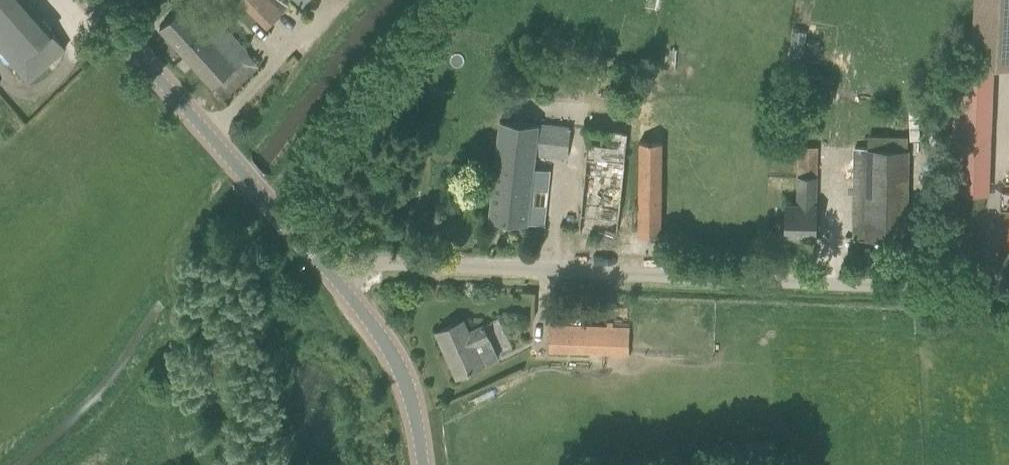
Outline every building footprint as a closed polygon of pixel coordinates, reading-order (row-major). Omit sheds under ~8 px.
[(66,48),(52,33),(54,31),(26,0),(0,0),(0,49),(29,81),(66,48)] [(271,0),(240,0),(239,1),(266,29),(283,12),(271,0)] [(315,0),(291,0),(309,14),(317,2),(315,0)] [(213,86),(224,98),(259,66),(213,16),(202,26),(183,6),(160,28),(213,87),(213,86)] [(970,64),(993,65),(993,66),(1008,67),(1008,33),(972,31),(970,64)] [(490,219),(528,223),(535,153),(568,157),(571,127),(501,120),(490,219)] [(906,240),(908,149),(908,135),(869,135),(869,148),(855,148),(854,239),(906,240)] [(640,142),(638,233),(661,234),(662,142),(640,142)] [(786,205),(785,237),(816,238),(817,206),(816,206),(817,176),(798,176),(797,205),(786,205)] [(490,340),(483,326),(469,332),(463,320),(437,332),(457,377),(483,365),(475,347),(490,340)] [(580,353),(626,355),(630,355),(630,325),(550,324),(550,352),(570,353),(569,352),(579,352),(580,353)]
